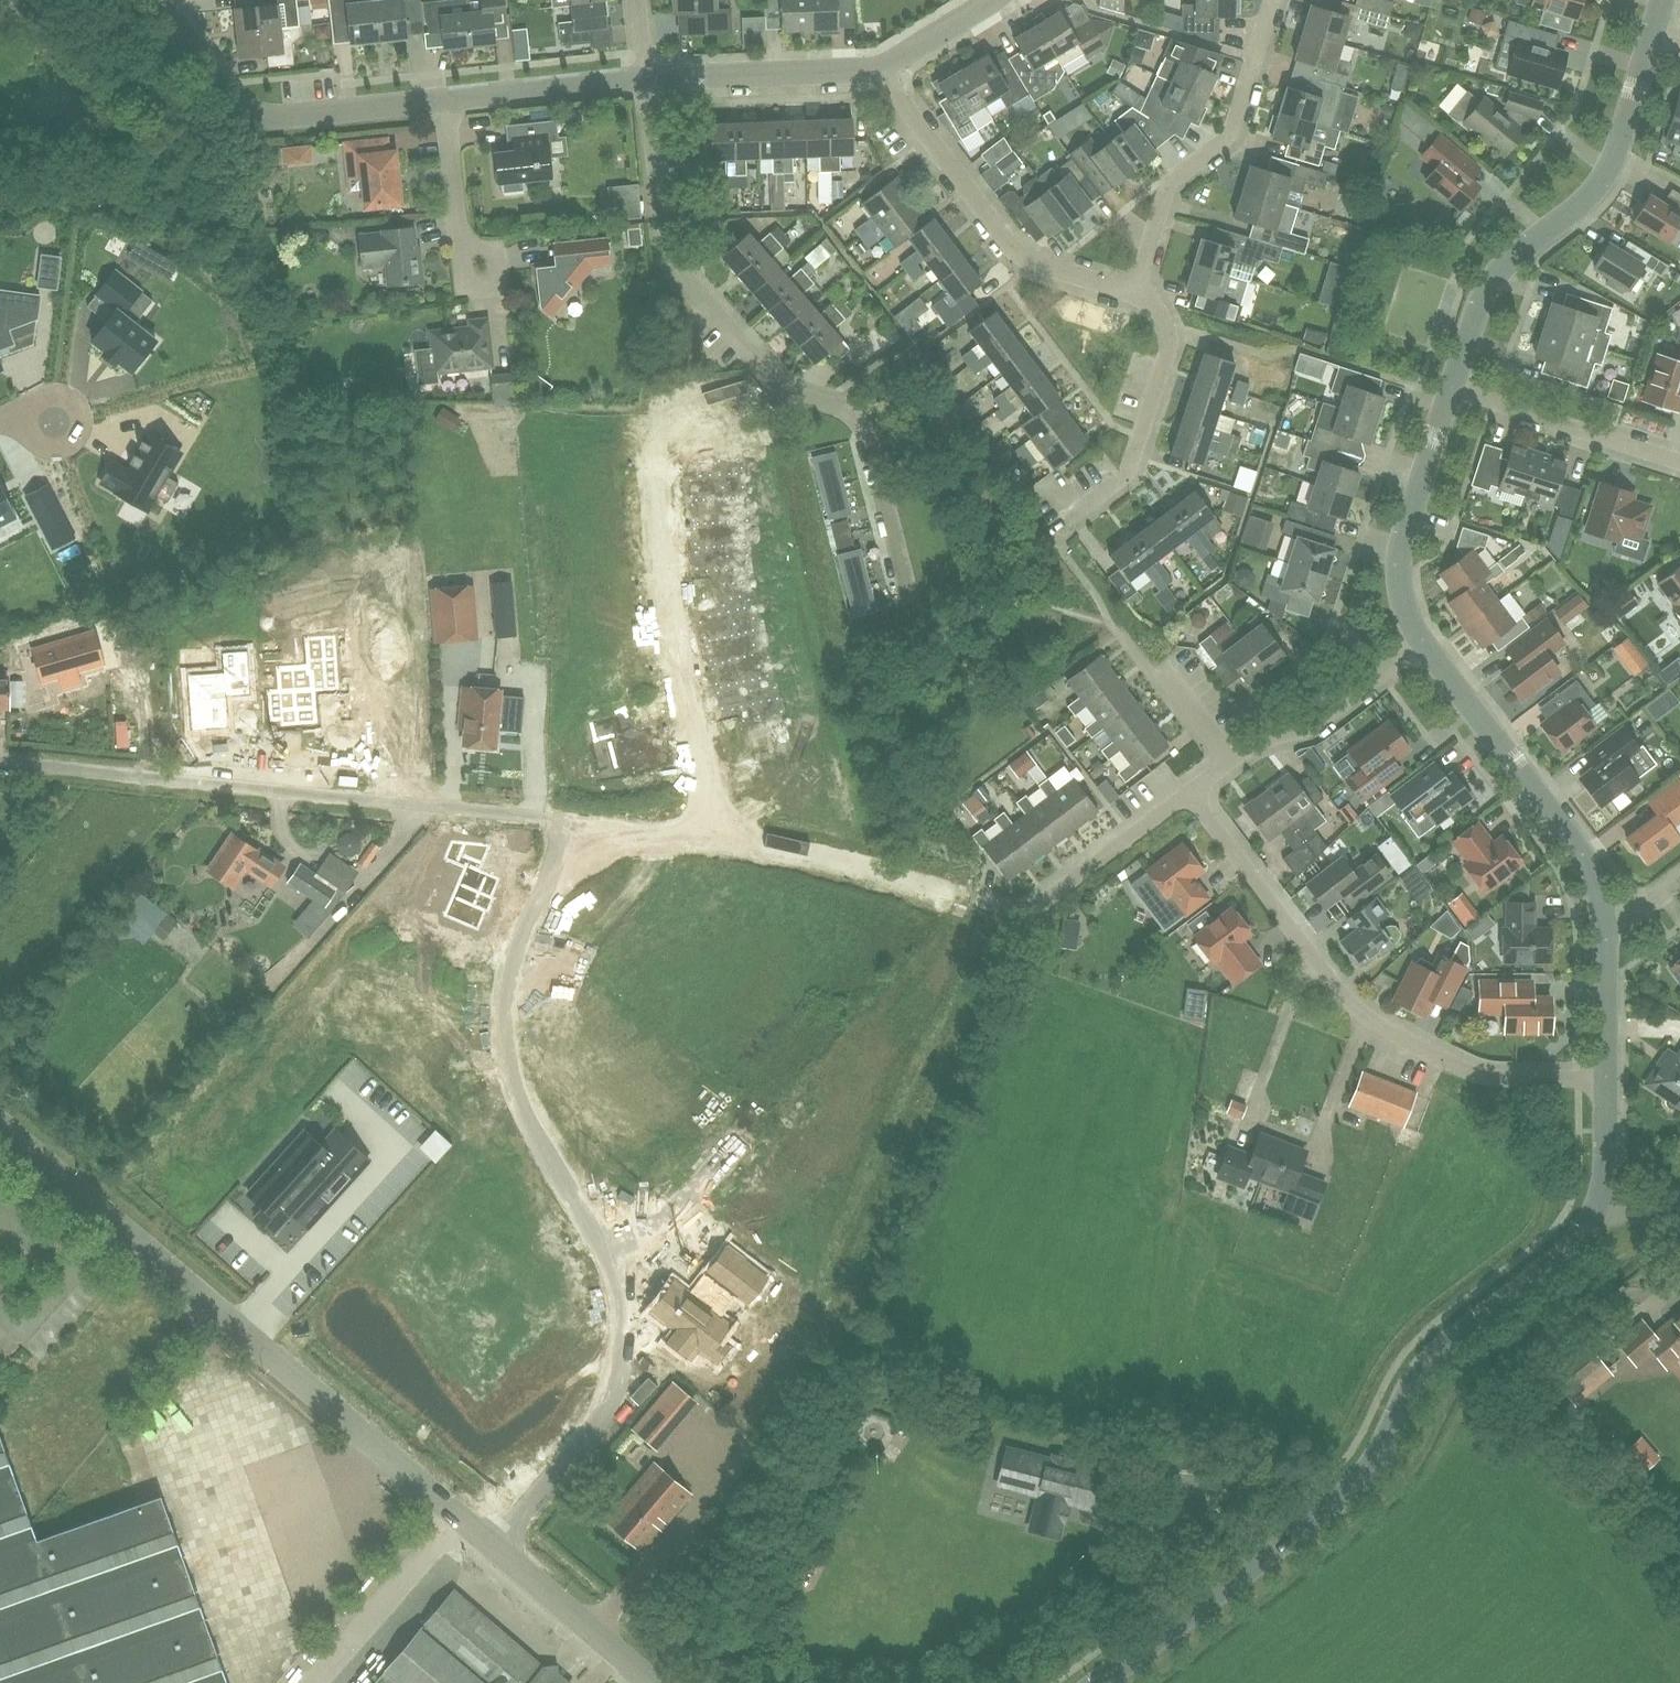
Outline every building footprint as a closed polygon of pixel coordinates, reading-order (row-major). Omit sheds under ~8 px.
[(262,7),(235,9),(237,34),(300,27),(297,0),(262,0),(262,7)] [(380,41),(375,2),(358,4),(358,0),(332,0),(335,25),(348,24),(350,44),(380,41)] [(380,41),(407,39),(405,18),(418,16),(417,0),(392,0),(375,2),(380,41)] [(466,0),(444,0),(426,2),(429,33),(442,32),(444,49),(471,47),(468,13),(466,0)] [(468,13),(471,47),(496,44),(494,17),(506,16),(505,0),(466,0),(468,13)] [(673,12),(678,12),(679,27),(729,24),(728,0),(672,0),(673,12)] [(810,32),(809,0),(765,0),(765,9),(781,9),(782,33),(810,32)] [(810,32),(822,31),(823,36),(839,35),(839,28),(854,27),(853,0),(809,0),(810,32)] [(1196,5),(1183,5),(1182,17),(1182,32),(1196,37),(1218,44),(1219,29),(1208,28),(1209,17),(1219,18),(1222,18),(1235,18),(1235,14),(1239,14),(1240,0),(1196,0),(1196,5)] [(1389,15),(1393,2),(1388,0),(1356,0),(1354,5),(1389,15)] [(1576,18),(1581,0),(1533,0),(1531,4),(1543,8),(1539,24),(1568,33),(1573,17),(1576,18)] [(561,47),(592,44),(591,30),(609,28),(606,1),(571,4),(573,22),(558,24),(561,47)] [(1385,28),(1389,15),(1354,5),(1341,1),(1338,14),(1311,6),(1303,32),(1341,44),(1345,29),(1360,33),(1364,22),(1385,28)] [(1034,19),(1056,56),(1061,64),(1083,51),(1088,59),(1107,47),(1112,31),(1093,25),(1091,21),(1073,32),(1061,12),(1047,20),(1043,13),(1034,19)] [(767,47),(766,32),(766,16),(743,17),(745,48),(767,47)] [(1014,69),(1034,102),(1050,92),(1043,80),(1049,77),(1042,65),(1056,56),(1034,19),(1024,24),(1028,30),(1014,38),(1022,51),(1008,59),(1014,69)] [(1513,74),(1550,85),(1555,87),(1565,53),(1540,46),(1544,31),(1508,20),(1503,36),(1513,39),(1508,55),(1518,59),(1513,74)] [(300,27),(237,34),(240,59),(268,56),(269,68),(296,66),(293,41),(301,38),(300,27)] [(1318,79),(1319,79),(1342,86),(1344,87),(1352,63),(1336,58),(1341,44),(1303,32),(1295,59),(1322,67),(1318,79)] [(1157,76),(1207,98),(1217,76),(1213,75),(1222,56),(1173,41),(1157,76)] [(963,69),(985,105),(999,96),(1007,108),(1012,105),(1020,117),(1037,107),(1034,102),(1014,69),(1001,77),(988,55),(963,69)] [(1126,63),(1113,57),(1107,71),(1119,77),(1126,63)] [(1147,88),(1155,75),(1140,66),(1132,79),(1147,88)] [(962,140),(978,130),(977,128),(992,118),(985,105),(963,69),(952,76),(950,72),(932,83),(939,94),(943,91),(952,107),(944,111),(962,140)] [(1140,113),(1157,124),(1166,130),(1175,111),(1181,113),(1179,118),(1199,127),(1207,109),(1203,107),(1207,98),(1157,76),(1147,98),(1140,113)] [(1287,87),(1279,112),(1314,123),(1329,127),(1342,86),(1319,79),(1314,95),(1287,87)] [(1116,95),(1135,109),(1143,97),(1125,83),(1116,95)] [(1480,101),(1467,90),(1447,114),(1468,131),(1471,128),(1504,156),(1524,132),(1520,129),(1532,115),(1537,117),(1541,103),(1509,93),(1505,105),(1509,108),(1503,115),(1483,98),(1480,101)] [(1679,92),(1665,138),(1679,143),(1679,93),(1679,92)] [(1112,142),(1134,171),(1156,155),(1141,136),(1157,124),(1140,113),(1132,107),(1115,120),(1124,133),(1112,142)] [(1314,123),(1279,112),(1277,117),(1273,116),(1268,133),(1272,134),(1271,138),(1299,146),(1295,158),(1318,165),(1325,143),(1310,138),(1314,123)] [(830,119),(832,172),(842,171),(841,154),(855,153),(854,118),(830,119)] [(806,120),(807,155),(821,155),(822,172),(832,172),(830,119),(806,120)] [(782,121),(784,174),(794,173),(794,156),(807,155),(806,120),(782,121)] [(499,184),(504,183),(505,193),(524,191),(523,181),(553,178),(551,158),(568,156),(566,137),(559,138),(557,121),(512,126),(515,151),(495,153),(499,184)] [(784,174),(782,121),(759,122),(760,157),(773,157),(773,174),(784,174)] [(738,188),(748,188),(747,158),(760,157),(759,122),(735,123),(738,188)] [(727,189),(738,188),(735,123),(711,124),(711,125),(704,125),(705,143),(712,142),(712,159),(726,158),(727,189)] [(1478,187),(1469,179),(1479,168),(1439,135),(1421,157),(1435,168),(1425,180),(1459,209),(1478,187)] [(1087,177),(1100,195),(1112,186),(1113,187),(1134,171),(1112,142),(1101,150),(1092,138),(1070,155),(1087,177)] [(1004,139),(982,155),(992,168),(1013,152),(1004,139)] [(363,176),(364,192),(366,207),(401,204),(395,152),(373,155),(371,141),(345,143),(348,177),(363,176)] [(286,148),(287,166),(318,163),(317,146),(286,148)] [(1014,152),(997,165),(1005,176),(1023,163),(1014,152)] [(1087,177),(1070,155),(1072,159),(1055,172),(1051,167),(1038,178),(1071,222),(1092,206),(1076,185),(1087,177)] [(1337,164),(1323,159),(1320,170),(1334,174),(1337,164)] [(1242,191),(1283,204),(1287,189),(1301,193),(1304,183),(1324,189),(1328,174),(1293,163),(1289,177),(1250,165),(1242,191)] [(774,180),(775,207),(801,205),(799,178),(774,180)] [(880,227),(914,200),(897,178),(863,204),(880,227)] [(1071,222),(1038,178),(1025,187),(1025,191),(1026,193),(1009,206),(1023,225),(1033,217),(1050,238),(1071,222)] [(1269,243),(1282,247),(1304,254),(1308,239),(1289,233),(1292,222),(1279,218),(1283,204),(1242,191),(1234,217),(1273,229),(1269,243)] [(1668,241),(1678,247),(1679,244),(1679,212),(1677,213),(1649,196),(1634,220),(1668,241)] [(914,200),(880,227),(896,248),(931,222),(914,200)] [(641,218),(639,201),(615,203),(617,220),(641,218)] [(925,260),(950,241),(934,220),(931,222),(896,248),(897,249),(910,240),(925,260)] [(856,231),(863,240),(873,232),(866,223),(856,231)] [(389,285),(422,282),(419,248),(415,248),(413,228),(384,231),(384,233),(360,236),(363,267),(387,264),(389,285)] [(627,230),(629,247),(642,246),(641,229),(627,230)] [(873,232),(863,240),(870,248),(880,241),(873,232)] [(1194,264),(1243,279),(1250,281),(1255,263),(1263,259),(1277,263),(1282,247),(1269,243),(1233,232),(1229,247),(1201,239),(1194,264)] [(738,274),(777,240),(771,233),(758,244),(750,233),(723,257),(738,274)] [(608,240),(580,243),(554,246),(556,265),(536,267),(541,307),(552,316),(593,265),(610,263),(608,240)] [(777,240),(738,274),(753,292),(780,269),(771,259),(784,248),(777,240)] [(925,260),(941,282),(966,263),(950,241),(925,260)] [(1621,291),(1624,286),(1627,288),(1635,276),(1646,283),(1653,272),(1661,277),(1667,266),(1637,247),(1631,258),(1608,244),(1594,267),(1610,278),(1608,282),(1621,291)] [(146,245),(137,261),(153,270),(161,254),(146,245)] [(42,255),(38,287),(56,289),(60,258),(42,255)] [(908,272),(918,265),(912,256),(902,264),(908,272)] [(966,263),(941,282),(958,303),(983,284),(966,263)] [(1209,313),(1235,321),(1240,305),(1236,304),(1243,279),(1194,264),(1186,290),(1214,298),(1209,313)] [(918,265),(908,272),(915,281),(925,273),(918,265)] [(769,310),(808,276),(802,268),(789,279),(780,269),(753,292),(769,310)] [(122,315),(141,292),(115,272),(97,295),(116,310),(106,322),(92,341),(105,352),(102,355),(115,366),(118,362),(131,373),(156,342),(136,326),(122,315)] [(769,310),(784,328),(811,305),(802,294),(815,284),(808,276),(769,310)] [(13,344),(8,329),(37,318),(40,295),(0,290),(0,349),(13,344)] [(919,295),(894,315),(908,334),(920,324),(914,317),(928,307),(919,295)] [(818,298),(811,305),(784,328),(800,346),(839,312),(832,304),(827,308),(818,298)] [(944,299),(933,307),(940,316),(951,308),(944,299)] [(1544,330),(1587,344),(1591,329),(1604,333),(1612,308),(1586,299),(1582,313),(1552,304),(1551,307),(1546,308),(1543,318),(1547,321),(1544,330)] [(839,312),(800,346),(816,364),(828,354),(835,363),(850,351),(833,331),(846,320),(839,312)] [(986,354),(1012,335),(996,313),(970,332),(986,354)] [(434,349),(415,351),(419,384),(437,382),(436,373),(493,366),(488,319),(470,321),(471,328),(432,332),(434,349)] [(1328,347),(1332,336),(1310,330),(1307,341),(1328,347)] [(1586,388),(1594,363),(1582,359),(1587,344),(1544,330),(1541,338),(1536,339),(1533,348),(1537,352),(1535,356),(1565,366),(1560,379),(1586,388)] [(1002,375),(1028,356),(1012,335),(986,354),(1002,375)] [(970,367),(980,359),(973,350),(963,358),(970,367)] [(1677,362),(1658,355),(1644,400),(1656,404),(1654,408),(1669,413),(1671,409),(1675,410),(1679,395),(1679,354),(1677,362)] [(1197,381),(1227,391),(1235,365),(1205,355),(1197,381)] [(1018,397),(1044,377),(1028,356),(1002,375),(1018,397)] [(1312,384),(1315,360),(1300,358),(1297,382),(1312,384)] [(980,359),(970,367),(977,376),(987,368),(980,359)] [(1339,408),(1376,420),(1383,397),(1355,388),(1360,373),(1338,366),(1330,392),(1343,396),(1339,408)] [(492,376),(494,398),(520,395),(518,373),(492,376)] [(1022,427),(1060,399),(1044,377),(1018,397),(1034,418),(1022,427)] [(1612,378),(1606,396),(1622,401),(1628,383),(1612,378)] [(1218,416),(1227,391),(1197,381),(1188,407),(1218,416)] [(1233,393),(1245,397),(1249,386),(1236,382),(1233,393)] [(1002,409),(1012,401),(1006,392),(995,400),(1002,409)] [(1245,397),(1233,393),(1229,404),(1242,408),(1245,397)] [(1060,399),(1022,427),(1038,449),(1073,423),(1058,402),(1061,400),(1060,399)] [(1012,401),(1002,409),(1008,418),(1019,410),(1012,401)] [(1307,439),(1338,450),(1343,435),(1368,443),(1376,420),(1339,408),(1323,403),(1311,440),(1307,439)] [(1180,432),(1230,448),(1233,437),(1214,431),(1218,416),(1188,407),(1180,432)] [(1073,423),(1038,449),(1055,472),(1090,446),(1073,423)] [(1187,462),(1202,467),(1207,453),(1226,459),(1230,448),(1180,432),(1172,457),(1187,462)] [(116,463),(104,484),(120,493),(119,493),(131,501),(149,511),(157,497),(168,503),(179,484),(169,477),(182,455),(158,440),(152,437),(148,444),(146,443),(142,449),(145,451),(140,458),(138,456),(133,465),(135,467),(132,472),(116,463)] [(1314,483),(1351,496),(1359,472),(1333,464),(1338,450),(1307,439),(1302,455),(1309,457),(1306,467),(1318,471),(1314,483)] [(1470,485),(1488,491),(1490,485),(1525,496),(1539,453),(1512,445),(1506,466),(1497,463),(1502,449),(1484,444),(1470,485)] [(1015,452),(1022,462),(1032,454),(1025,445),(1015,452)] [(767,452),(762,453),(762,457),(763,475),(773,474),(767,452)] [(836,452),(814,458),(830,517),(852,512),(836,452)] [(1539,453),(1525,496),(1560,508),(1559,513),(1571,517),(1580,490),(1558,483),(1565,462),(1539,453)] [(1032,454),(1022,462),(1029,471),(1039,463),(1032,454)] [(762,457),(748,458),(749,476),(763,475),(762,457)] [(693,475),(689,476),(691,501),(738,497),(738,498),(744,498),(743,476),(742,458),(714,460),(715,474),(693,475)] [(1317,526),(1321,512),(1344,519),(1351,496),(1314,483),(1307,506),(1290,501),(1285,516),(1317,526)] [(1601,483),(1585,531),(1618,542),(1621,534),(1639,539),(1650,507),(1631,501),(1634,494),(1601,483)] [(1196,493),(1174,510),(1209,556),(1215,551),(1200,530),(1215,519),(1196,493)] [(12,514),(7,503),(2,494),(0,495),(0,520),(12,514)] [(1230,510),(1247,516),(1253,500),(1236,494),(1230,510)] [(779,495),(770,495),(773,510),(782,508),(779,495)] [(738,497),(691,501),(693,524),(740,521),(740,522),(755,521),(754,511),(739,512),(738,498),(738,497)] [(53,547),(73,536),(56,503),(36,513),(53,547)] [(866,526),(882,526),(882,511),(867,510),(866,526)] [(1209,556),(1174,510),(1153,525),(1172,551),(1188,539),(1203,560),(1209,556)] [(780,518),(770,519),(774,534),(783,531),(780,518)] [(850,532),(847,519),(830,524),(833,537),(850,532)] [(1288,562),(1325,575),(1334,549),(1307,540),(1311,528),(1285,520),(1281,532),(1296,537),(1288,562)] [(740,521),(693,524),(694,548),(741,545),(741,544),(740,522),(740,521)] [(1132,541),(1167,587),(1173,583),(1157,562),(1172,551),(1153,525),(1132,541)] [(1489,571),(1487,569),(1473,550),(1478,546),(1484,548),(1488,535),(1462,527),(1456,546),(1463,556),(1439,574),(1456,596),(1489,571)] [(836,549),(853,545),(850,532),(833,537),(836,549)] [(1143,601),(1138,594),(1130,583),(1145,571),(1161,592),(1167,587),(1132,541),(1111,558),(1121,572),(1111,580),(1133,609),(1143,601)] [(741,545),(694,548),(696,573),(722,571),(723,590),(750,583),(747,543),(741,544),(741,545)] [(862,550),(840,556),(856,615),(878,610),(862,550)] [(493,569),(513,566),(510,553),(491,556),(493,569)] [(1313,600),(1317,601),(1325,575),(1288,562),(1282,579),(1267,574),(1260,596),(1285,604),(1284,609),(1308,617),(1313,600)] [(1464,625),(1498,600),(1485,583),(1492,578),(1493,579),(1504,571),(1496,562),(1487,569),(1489,571),(1456,596),(1447,603),(1464,625)] [(1679,619),(1679,565),(1657,582),(1675,607),(1673,609),(1679,619)] [(516,636),(511,582),(494,584),(498,638),(516,636)] [(433,590),(438,642),(477,639),(473,587),(433,590)] [(724,612),(698,618),(705,642),(751,631),(751,632),(756,630),(746,590),(720,596),(724,612)] [(1607,606),(1617,619),(1638,603),(1629,590),(1607,606)] [(1565,624),(1590,605),(1581,593),(1556,612),(1565,624)] [(1514,622),(1498,600),(1464,625),(1482,648),(1500,634),(1507,644),(1529,627),(1521,617),(1514,622)] [(1241,638),(1265,669),(1284,654),(1255,616),(1247,622),(1252,629),(1241,638)] [(1563,643),(1546,620),(1505,649),(1515,663),(1501,673),(1520,699),(1558,671),(1546,655),(1563,643)] [(808,627),(799,629),(802,642),(811,640),(808,627)] [(77,672),(103,664),(93,631),(32,649),(42,682),(58,677),(59,677),(76,672),(77,672)] [(751,631),(705,642),(710,665),(756,654),(751,632),(751,631)] [(1265,669),(1241,638),(1223,652),(1216,643),(1210,635),(1199,643),(1215,665),(1226,657),(1245,683),(1265,669)] [(279,691),(269,691),(271,721),(281,720),(282,725),(317,723),(316,718),(314,691),(338,689),(338,688),(335,636),(306,638),(307,644),(308,666),(277,668),(279,691)] [(1629,663),(1642,653),(1631,638),(1618,648),(1629,663)] [(819,649),(810,651),(813,664),(822,661),(819,649)] [(228,717),(226,696),(251,694),(250,688),(248,650),(222,652),(223,671),(190,674),(187,674),(191,730),(229,727),(228,717)] [(376,691),(362,692),(366,732),(379,731),(380,737),(407,735),(407,728),(420,727),(419,708),(418,703),(427,702),(426,688),(423,689),(422,677),(425,677),(423,658),(401,660),(400,653),(373,655),(376,691)] [(756,654),(710,665),(716,688),(762,677),(762,676),(756,654)] [(1074,716),(1086,706),(1119,681),(1100,656),(1067,681),(1079,696),(1067,706),(1074,716)] [(1678,657),(1657,673),(1666,686),(1679,676),(1679,660),(1678,657)] [(762,677),(716,688),(722,713),(739,708),(747,706),(751,719),(787,711),(783,696),(778,697),(772,673),(762,676),(762,677)] [(0,677),(0,708),(9,708),(9,677),(0,677)] [(1567,706),(1547,721),(1540,725),(1560,752),(1595,725),(1585,712),(1595,705),(1576,680),(1558,694),(1567,706)] [(1091,738),(1103,728),(1136,703),(1119,681),(1086,706),(1096,719),(1083,728),(1091,738)] [(1057,695),(1049,684),(1029,699),(1037,709),(1057,695)] [(522,734),(525,698),(500,696),(501,692),(465,688),(461,730),(466,730),(465,746),(496,749),(497,731),(522,734)] [(827,689),(812,693),(816,708),(831,704),(827,689)] [(1136,703),(1103,728),(1113,741),(1100,750),(1108,760),(1120,750),(1153,725),(1136,703)] [(661,752),(665,751),(661,736),(657,738),(654,724),(633,730),(621,733),(617,718),(590,725),(594,741),(607,738),(615,768),(621,767),(622,771),(644,765),(643,761),(662,757),(661,752)] [(734,759),(729,760),(733,777),(782,765),(777,742),(793,738),(789,721),(758,728),(762,743),(753,745),(731,750),(734,759)] [(579,722),(543,731),(543,754),(585,743),(579,722)] [(1391,760),(1407,748),(1388,722),(1349,752),(1361,767),(1345,779),(1361,800),(1400,771),(1391,760)] [(1153,725),(1120,750),(1129,763),(1117,772),(1124,782),(1138,772),(1136,770),(1168,745),(1153,725)] [(1064,727),(1055,734),(1066,749),(1075,742),(1064,727)] [(1585,755),(1594,767),(1580,778),(1601,805),(1622,789),(1624,791),(1638,781),(1623,761),(1638,750),(1622,728),(1585,755)] [(1302,754),(1312,771),(1324,763),(1315,747),(1302,754)] [(1452,773),(1445,778),(1433,763),(1390,796),(1408,820),(1424,808),(1435,824),(1471,797),(1452,773)] [(1037,785),(1047,798),(1072,831),(1097,811),(1063,766),(1037,785)] [(1304,842),(1316,857),(1326,847),(1302,814),(1313,806),(1289,774),(1266,791),(1304,842)] [(1105,780),(1096,787),(1108,803),(1117,796),(1105,780)] [(1679,820),(1679,784),(1678,781),(1649,803),(1658,815),(1626,839),(1636,852),(1638,850),(1647,862),(1679,839),(1670,827),(1679,820)] [(1296,877),(1316,857),(1304,842),(1266,791),(1244,808),(1268,840),(1279,832),(1293,850),(1282,859),(1296,877)] [(974,824),(993,812),(981,793),(962,805),(974,824)] [(1072,831),(1047,798),(1034,807),(1025,795),(1015,802),(1025,814),(1050,848),(1072,831)] [(1050,848),(1025,814),(1012,824),(1003,811),(993,819),(1002,831),(1027,864),(1050,848)] [(1468,861),(1464,865),(1485,892),(1521,864),(1501,837),(1492,843),(1477,823),(1453,841),(1468,861)] [(1027,864),(1002,831),(990,840),(981,828),(971,835),(981,849),(984,847),(1008,879),(1027,864)] [(271,885),(282,869),(234,836),(209,872),(233,888),(247,869),(271,885)] [(493,895),(500,878),(492,875),(480,869),(491,844),(480,843),(451,840),(443,858),(447,860),(464,867),(445,912),(444,913),(479,928),(486,911),(488,912),(488,911),(494,897),(495,896),(493,895)] [(1190,850),(1186,850),(1182,844),(1129,884),(1164,930),(1207,897),(1192,878),(1202,870),(1197,865),(1199,861),(1190,850)] [(1324,907),(1342,894),(1350,905),(1389,875),(1375,856),(1352,873),(1341,858),(1307,885),(1324,907)] [(301,866),(288,884),(313,901),(325,909),(338,890),(345,880),(326,867),(319,878),(301,866)] [(1384,890),(1392,902),(1407,891),(1399,879),(1384,890)] [(1431,915),(1447,902),(1430,882),(1414,895),(1431,915)] [(313,901),(295,922),(311,936),(321,923),(337,904),(344,894),(338,890),(325,909),(313,901)] [(1387,914),(1374,898),(1346,919),(1355,930),(1340,942),(1358,966),(1377,951),(1380,955),(1397,942),(1399,938),(1400,933),(1395,925),(1390,925),(1385,926),(1382,929),(1377,922),(1387,914)] [(1528,902),(1513,902),(1507,902),(1506,929),(1503,929),(1503,960),(1549,961),(1549,929),(1533,929),(1533,903),(1528,902)] [(1187,925),(1195,936),(1194,936),(1213,961),(1216,959),(1233,982),(1258,963),(1241,940),(1250,933),(1231,908),(1212,922),(1204,912),(1187,925)] [(1080,921),(1064,919),(1060,948),(1077,950),(1080,921)] [(1421,955),(1413,963),(1394,1000),(1423,1015),(1431,1000),(1445,1007),(1469,960),(1468,946),(1459,941),(1450,960),(1439,955),(1435,963),(1421,955)] [(1670,968),(1679,982),(1679,960),(1670,968)] [(1550,1031),(1550,1017),(1554,1014),(1554,1005),(1550,1002),(1550,997),(1532,997),(1532,982),(1479,982),(1479,1012),(1502,1012),(1504,1014),(1504,1031),(1550,1031)] [(1677,1057),(1667,1051),(1645,1084),(1679,1107),(1679,1052),(1677,1057)] [(1403,1126),(1416,1094),(1363,1073),(1351,1106),(1403,1126)] [(1244,1119),(1249,1105),(1233,1099),(1227,1112),(1244,1119)] [(256,1218),(273,1232),(297,1206),(312,1219),(307,1225),(305,1223),(304,1224),(307,1227),(368,1160),(335,1130),(321,1146),(304,1132),(248,1194),(264,1209),(256,1218)] [(436,1130),(424,1143),(424,1151),(436,1162),(452,1145),(436,1130)] [(1262,1182),(1277,1143),(1261,1137),(1252,1159),(1229,1150),(1218,1179),(1242,1188),(1247,1176),(1262,1182)] [(1305,1154),(1277,1143),(1262,1182),(1290,1193),(1289,1195),(1316,1206),(1325,1185),(1297,1174),(1305,1154)] [(517,1260),(504,1265),(513,1290),(526,1285),(538,1316),(528,1319),(538,1348),(557,1341),(559,1341),(551,1318),(557,1315),(555,1311),(567,1306),(576,1303),(565,1274),(569,1273),(562,1254),(558,1256),(554,1244),(545,1247),(516,1258),(517,1260)] [(737,1296),(746,1303),(766,1276),(727,1246),(707,1273),(737,1296)] [(673,1331),(666,1340),(687,1356),(694,1347),(714,1363),(730,1343),(720,1336),(730,1324),(720,1317),(690,1294),(674,1281),(649,1313),(673,1331)] [(1679,1356),(1679,1312),(1653,1334),(1642,1321),(1617,1341),(1636,1364),(1653,1350),(1667,1367),(1679,1356)] [(1551,1374),(1569,1395),(1603,1366),(1585,1345),(1551,1374)] [(677,1380),(626,1434),(653,1459),(703,1404),(677,1380)] [(201,1467),(275,1442),(255,1382),(181,1407),(201,1467)] [(161,1493),(37,1537),(0,1433),(0,1682),(230,1682),(161,1493)] [(1659,1458),(1641,1436),(1620,1454),(1638,1476),(1659,1458)] [(1056,1535),(1060,1522),(1065,1501),(1095,1508),(1104,1474),(1070,1466),(1071,1461),(1054,1457),(1053,1461),(1018,1453),(1010,1487),(1040,1494),(1031,1529),(1056,1535)] [(643,1554),(692,1496),(655,1464),(605,1522),(643,1554)] [(556,1678),(547,1679),(540,1673),(545,1668),(454,1590),(375,1682),(563,1682),(556,1678)]
